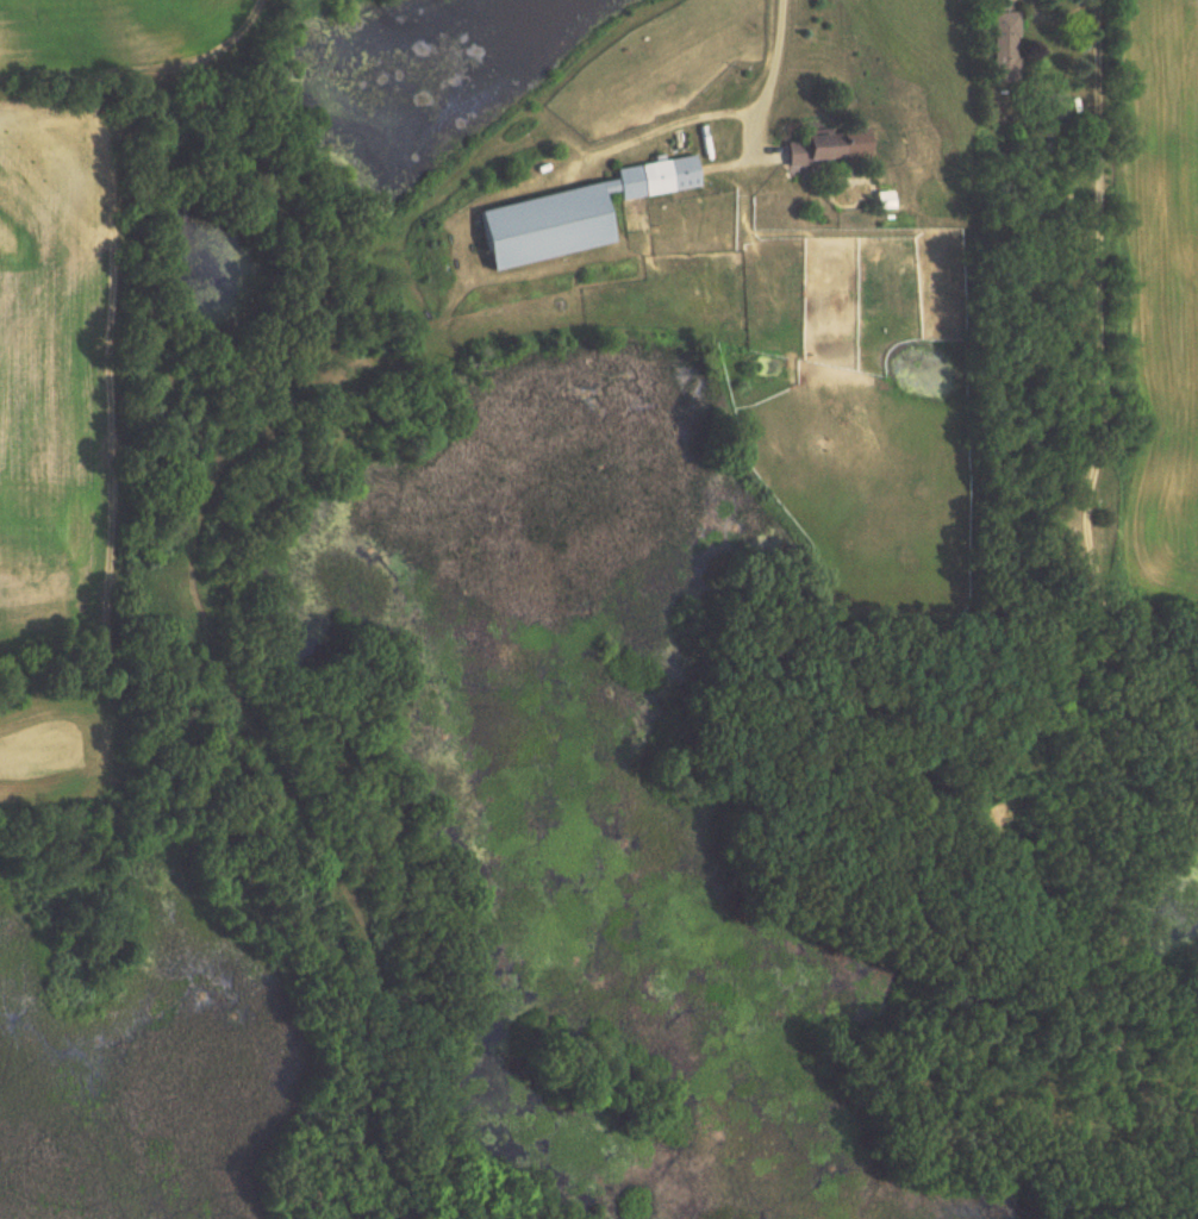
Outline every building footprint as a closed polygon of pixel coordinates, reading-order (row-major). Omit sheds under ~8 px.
[(992,12),(993,83),(1020,82),(1018,12),(992,12)] [(783,164),(838,162),(837,131),(782,133),(783,164)] [(696,187),(691,155),(611,169),(613,182),(467,207),(477,269),(611,247),(602,194),(615,192),(617,200),(696,187)]
